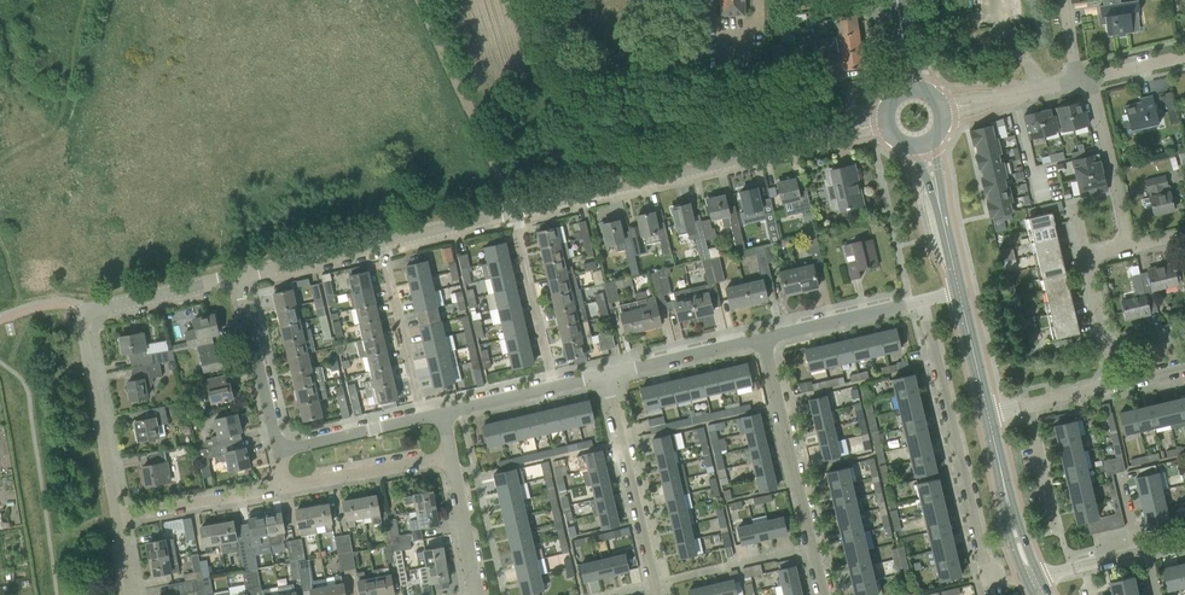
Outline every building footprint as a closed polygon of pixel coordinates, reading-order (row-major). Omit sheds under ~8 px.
[(721,15),(744,15),(744,0),(721,0),(721,15)] [(1111,4),(1099,6),(1101,17),(1105,16),(1106,24),(1108,36),(1118,35),(1118,37),(1126,36),(1125,34),(1133,33),(1131,21),(1131,20),(1139,19),(1139,17),(1138,11),(1140,11),(1138,0),(1111,4)] [(981,25),(986,25),(985,10),(965,12),(967,36),(982,35),(981,25)] [(858,33),(856,17),(856,16),(834,19),(835,26),(838,26),(839,35),(858,33)] [(860,49),(858,33),(839,35),(837,36),(838,43),(840,43),(841,52),(860,49)] [(863,66),(860,49),(841,52),(839,52),(840,60),(842,60),(844,69),(863,66)] [(1165,95),(1162,96),(1163,102),(1166,101),(1168,111),(1175,109),(1172,94),(1165,95)] [(1159,124),(1155,107),(1152,95),(1141,98),(1143,105),(1127,108),(1126,105),(1125,106),(1128,120),(1124,121),(1127,137),(1143,133),(1142,128),(1159,124)] [(1079,105),(1079,103),(1066,105),(1069,117),(1072,116),(1075,128),(1088,125),(1083,104),(1079,105)] [(1069,117),(1066,105),(1057,108),(1057,110),(1053,111),(1058,132),(1075,128),(1072,116),(1069,117)] [(1043,123),(1040,124),(1042,136),(1052,134),(1058,132),(1053,111),(1050,112),(1050,109),(1040,112),(1043,123)] [(1025,115),(1024,115),(1027,129),(1029,138),(1029,139),(1042,136),(1040,124),(1043,123),(1040,112),(1028,114),(1025,115)] [(970,131),(973,145),(976,145),(998,140),(1000,139),(998,127),(1005,125),(1004,122),(1003,118),(990,123),(991,126),(984,128),(970,131)] [(998,140),(976,145),(978,154),(986,152),(987,156),(998,154),(1001,153),(1000,148),(998,140)] [(1085,154),(1083,148),(1083,144),(1077,145),(1078,151),(1079,156),(1085,154)] [(975,155),(979,169),(981,169),(981,168),(1000,164),(1000,163),(999,159),(998,154),(987,156),(986,152),(978,154),(975,155)] [(1049,158),(1049,156),(1041,158),(1042,165),(1043,164),(1050,163),(1049,158)] [(1091,177),(1091,174),(1102,171),(1100,161),(1094,163),(1093,156),(1072,161),(1077,180),(1091,177)] [(1000,164),(981,168),(981,169),(984,178),(991,176),(992,180),(1004,178),(1006,177),(1005,171),(1003,162),(1000,163),(1000,164)] [(830,189),(829,192),(830,194),(832,197),(834,198),(837,198),(840,197),(843,210),(841,210),(845,226),(851,225),(847,209),(852,208),(864,205),(861,193),(859,193),(857,185),(856,181),(858,180),(854,165),(839,168),(835,169),(831,170),(834,185),(831,186),(830,189)] [(1107,190),(1105,183),(1102,171),(1091,174),(1091,177),(1077,180),(1081,196),(1107,190)] [(981,179),(984,193),(987,193),(987,192),(1006,188),(1006,187),(1005,184),(1004,178),(992,180),(991,176),(984,178),(981,179)] [(1171,193),(1169,184),(1167,185),(1165,177),(1146,181),(1150,197),(1141,200),(1143,209),(1152,207),(1153,214),(1173,209),(1170,193),(1171,193)] [(795,179),(778,183),(781,195),(783,202),(786,216),(802,213),(803,218),(811,216),(809,205),(806,194),(799,195),(795,179)] [(749,190),(740,192),(743,203),(745,213),(741,214),(743,224),(758,221),(765,219),(767,225),(776,223),(774,215),(771,203),(763,205),(762,200),(760,201),(757,186),(749,188),(749,190)] [(1006,188),(987,192),(987,193),(989,202),(997,200),(998,204),(1012,201),(1011,195),(1009,186),(1006,187),(1006,188)] [(745,249),(739,222),(736,210),(728,212),(724,195),(708,199),(713,219),(721,217),(724,228),(731,226),(737,251),(745,249)] [(1014,207),(1012,201),(998,204),(997,200),(989,202),(986,203),(990,217),(1001,214),(1010,212),(1014,211),(1014,207)] [(1046,203),(1047,212),(1062,210),(1061,201),(1046,203)] [(705,240),(702,225),(700,219),(693,221),(689,204),(679,206),(679,205),(671,207),(672,214),(674,214),(677,228),(685,226),(688,235),(696,233),(697,238),(695,238),(700,260),(702,260),(710,258),(708,249),(705,240)] [(665,227),(663,228),(658,229),(654,212),(637,216),(644,245),(660,241),(664,256),(672,254),(665,227)] [(1012,218),(1010,212),(1001,214),(1002,216),(991,218),(995,232),(1006,229),(1004,220),(1012,218)] [(1028,218),(1030,230),(1031,230),(1054,225),(1051,212),(1028,218)] [(640,274),(633,247),(630,235),(623,237),(619,220),(609,223),(608,221),(600,223),(602,231),(603,231),(606,244),(616,242),(618,251),(625,249),(632,276),(640,274)] [(578,222),(580,232),(582,238),(589,237),(586,221),(578,222)] [(714,228),(712,229),(710,223),(702,225),(705,240),(715,238),(716,235),(714,228)] [(1057,237),(1054,225),(1031,230),(1033,242),(1057,237)] [(537,232),(541,248),(560,244),(556,227),(537,232)] [(582,238),(580,232),(573,234),(574,240),(582,238)] [(820,250),(816,234),(807,236),(811,252),(820,250)] [(1006,246),(1015,243),(1013,236),(1004,238),(1006,246)] [(1060,249),(1057,237),(1033,242),(1036,254),(1060,249)] [(871,239),(862,241),(862,240),(851,242),(856,261),(848,263),(852,280),(861,278),(859,271),(878,266),(871,239)] [(567,242),(560,244),(541,248),(545,264),(563,259),(571,258),(567,242)] [(485,247),(488,263),(509,258),(505,243),(485,247)] [(773,244),(763,246),(767,262),(768,262),(777,260),(773,244)] [(593,253),(591,245),(584,246),(586,254),(593,253)] [(773,286),(768,262),(767,262),(763,246),(755,248),(763,279),(744,284),(749,304),(767,299),(765,288),(773,286)] [(717,247),(708,249),(710,258),(719,256),(717,247)] [(1012,247),(998,251),(1001,262),(1015,259),(1012,247)] [(1063,261),(1060,249),(1036,254),(1039,266),(1063,261)] [(467,254),(459,256),(462,269),(468,267),(470,267),(467,254)] [(725,281),(719,256),(710,258),(716,283),(725,281)] [(512,273),(509,258),(488,263),(492,278),(512,273)] [(710,258),(702,260),(708,285),(716,283),(710,258)] [(572,266),(565,268),(563,259),(545,264),(548,280),(567,275),(574,273),(572,266)] [(406,266),(410,281),(430,276),(426,261),(406,266)] [(449,263),(451,271),(457,270),(455,261),(449,263)] [(583,264),(585,271),(597,268),(595,261),(583,264)] [(1065,273),(1063,261),(1039,266),(1042,278),(1065,273)] [(818,288),(815,276),(812,264),(796,268),(802,291),(818,288)] [(1140,274),(1145,293),(1153,291),(1153,290),(1177,284),(1174,270),(1176,270),(1176,268),(1173,269),(1172,264),(1148,270),(1148,272),(1140,274)] [(470,277),(468,267),(462,269),(464,278),(470,277)] [(802,291),(796,268),(781,272),(786,295),(802,291)] [(457,270),(451,271),(453,281),(459,279),(457,270)] [(592,272),(595,285),(604,283),(601,270),(592,272)] [(349,276),(353,292),(372,288),(368,271),(349,276)] [(659,277),(660,277),(658,272),(649,274),(654,296),(663,294),(659,277)] [(516,288),(512,273),(492,278),(496,293),(516,288)] [(567,275),(548,280),(552,295),(571,291),(578,289),(576,281),(574,273),(567,275)] [(1068,285),(1065,273),(1042,278),(1045,290),(1068,285)] [(667,275),(663,276),(660,277),(659,277),(663,294),(671,293),(667,275)] [(434,277),(430,278),(430,276),(410,281),(413,296),(433,291),(437,290),(434,277)] [(331,280),(323,282),(326,294),(327,298),(334,296),(331,280)] [(604,284),(609,303),(619,301),(615,281),(604,284)] [(322,295),(319,283),(310,285),(313,297),(314,301),(322,299),(322,295)] [(708,293),(706,285),(706,284),(690,288),(696,316),(713,312),(708,293)] [(749,304),(744,284),(726,288),(731,308),(749,304)] [(1071,297),(1068,285),(1045,290),(1048,302),(1071,297)] [(353,292),(350,293),(354,309),(357,308),(375,303),(372,288),(353,292)] [(519,303),(516,288),(496,293),(499,308),(519,303)] [(696,316),(690,288),(680,290),(673,292),(675,301),(680,320),(696,316)] [(274,294),(278,310),(296,305),(292,289),(274,294)] [(467,290),(469,299),(475,298),(473,289),(467,290)] [(571,291),(552,295),(556,311),(574,307),(584,304),(582,298),(580,289),(578,289),(571,291)] [(437,306),(433,291),(413,296),(417,311),(437,306)] [(462,291),(456,293),(451,294),(453,303),(458,302),(458,301),(464,300),(462,291)] [(1157,308),(1153,291),(1145,293),(1145,296),(1122,302),(1126,319),(1149,314),(1148,310),(1157,308)] [(595,295),(597,301),(604,300),(603,293),(595,295)] [(336,304),(334,296),(327,298),(329,306),(336,304)] [(661,324),(658,313),(656,306),(654,297),(637,301),(643,330),(652,328),(651,327),(661,324)] [(1074,309),(1071,297),(1048,302),(1050,314),(1074,309)] [(477,306),(475,298),(469,299),(471,308),(477,306)] [(325,308),(322,299),(314,301),(316,310),(325,308)] [(466,309),(464,300),(458,301),(458,302),(460,310),(466,309)] [(604,300),(597,301),(600,317),(608,316),(605,303),(604,300)] [(643,330),(637,301),(620,305),(622,314),(621,314),(626,333),(635,330),(635,332),(643,330)] [(379,319),(375,303),(357,308),(361,324),(379,319)] [(523,318),(519,303),(499,308),(503,323),(523,318)] [(585,304),(584,304),(556,311),(560,327),(588,320),(585,304)] [(300,321),(296,305),(278,310),(281,325),(300,321)] [(441,321),(437,306),(417,311),(420,326),(441,321)] [(1077,320),(1074,309),(1050,314),(1053,326),(1077,320)] [(194,319),(197,331),(185,334),(189,348),(214,342),(213,342),(206,343),(204,336),(219,333),(214,315),(194,319)] [(526,333),(523,318),(503,323),(506,338),(526,333)] [(383,335),(379,319),(361,324),(364,339),(383,335)] [(474,320),(476,329),(482,328),(480,319),(474,320)] [(591,336),(588,320),(560,327),(563,343),(591,336)] [(1080,333),(1077,320),(1053,326),(1056,338),(1080,333)] [(310,328),(302,330),(300,321),(281,325),(285,341),(304,337),(312,335),(310,328)] [(333,322),(334,330),(342,328),(340,321),(333,322)] [(444,336),(441,321),(420,326),(424,341),(444,336)] [(471,330),(469,321),(463,322),(465,331),(471,330)] [(330,331),(328,324),(321,325),(323,332),(330,331)] [(344,335),(342,328),(334,330),(336,337),(344,335)] [(484,336),(482,328),(476,329),(478,338),(484,336)] [(896,329),(880,332),(885,353),(901,349),(896,329)] [(473,339),(471,330),(465,331),(467,340),(473,339)] [(332,338),(330,331),(323,332),(324,340),(332,338)] [(615,347),(612,335),(611,331),(604,333),(608,349),(615,347)] [(885,353),(880,332),(865,336),(870,356),(885,353)] [(143,333),(120,337),(123,354),(129,352),(132,367),(160,362),(175,360),(173,349),(147,353),(146,350),(145,345),(145,342),(143,333)] [(530,348),(526,333),(506,338),(510,353),(530,348)] [(608,349),(604,333),(597,335),(601,351),(608,349)] [(304,337),(285,341),(289,357),(307,353),(316,351),(312,335),(304,337)] [(387,351),(383,335),(364,339),(356,341),(360,357),(368,355),(387,351)] [(448,351),(444,336),(424,341),(427,356),(448,351)] [(593,343),(591,336),(563,343),(567,359),(573,357),(575,364),(588,361),(586,354),(584,345),(593,343)] [(870,356),(865,336),(850,339),(855,360),(870,356)] [(855,360),(850,339),(835,343),(840,363),(855,360)] [(213,342),(202,345),(198,346),(204,372),(226,366),(223,352),(216,354),(213,342)] [(840,363),(835,343),(820,346),(825,367),(840,363)] [(336,346),(338,354),(343,353),(345,346),(345,344),(336,346)] [(825,367),(820,346),(805,350),(810,370),(825,367)] [(533,364),(530,348),(510,353),(513,368),(533,364)] [(489,358),(487,349),(481,351),(483,359),(489,358)] [(390,366),(387,351),(368,355),(372,371),(390,366)] [(451,366),(448,351),(427,356),(431,371),(451,366)] [(478,360),(476,352),(470,353),(472,361),(478,360)] [(311,368),(307,353),(289,357),(292,373),(311,368)] [(328,357),(330,364),(337,362),(336,355),(328,357)] [(492,367),(489,358),(483,359),(485,368),(492,367)] [(351,367),(349,359),(342,361),(344,369),(351,367)] [(480,369),(478,360),(472,361),(474,371),(480,369)] [(162,376),(160,362),(132,367),(134,380),(128,381),(131,400),(147,397),(146,388),(150,387),(154,382),(153,378),(162,376)] [(339,370),(337,362),(330,364),(332,371),(339,370)] [(897,363),(897,364),(888,366),(890,372),(899,370),(897,363)] [(747,364),(731,367),(736,387),(752,384),(747,364)] [(451,366),(431,371),(435,387),(462,380),(458,365),(451,366)] [(311,368),(292,373),(296,389),(324,382),(320,366),(311,368)] [(394,382),(390,366),(372,371),(374,379),(364,382),(366,389),(367,389),(394,382)] [(890,372),(888,366),(879,368),(881,374),(890,372)] [(736,387),(731,367),(716,371),(721,391),(736,387)] [(721,391),(716,371),(701,374),(706,395),(721,391)] [(869,377),(867,371),(858,373),(860,379),(869,377)] [(860,379),(858,373),(849,375),(851,381),(860,379)] [(701,374),(686,378),(691,398),(692,403),(707,399),(706,395),(701,374)] [(924,419),(921,420),(914,390),(917,390),(913,374),(893,379),(916,476),(936,471),(932,456),(929,457),(923,427),(926,427),(924,419)] [(225,375),(213,377),(205,379),(211,404),(234,398),(230,383),(227,384),(225,375)] [(843,376),(837,378),(828,380),(830,386),(845,383),(843,376)] [(691,398),(686,378),(671,381),(676,402),(691,398)] [(830,386),(828,380),(819,382),(821,388),(830,386)] [(676,402),(671,381),(656,385),(661,405),(676,402)] [(324,382),(296,389),(300,404),(318,400),(328,397),(327,396),(324,382)] [(398,398),(394,382),(367,389),(369,395),(374,394),(377,403),(398,398)] [(347,385),(349,393),(357,391),(355,384),(347,385)] [(661,405),(656,385),(641,389),(646,409),(661,405)] [(868,385),(861,387),(865,405),(872,403),(868,385)] [(336,388),(337,396),(345,394),(343,386),(336,388)] [(857,388),(851,390),(853,398),(859,396),(857,388)] [(357,391),(349,393),(353,409),(360,407),(357,391)] [(350,416),(345,394),(337,396),(343,418),(350,416)] [(826,396),(822,397),(810,399),(813,415),(829,411),(826,396)] [(1184,419),(1184,397),(1179,399),(1180,402),(1151,409),(1135,412),(1135,409),(1119,413),(1124,433),(1184,419)] [(322,416),(318,400),(300,404),(304,420),(322,416)] [(589,401),(574,404),(579,424),(594,421),(589,401)] [(750,403),(731,407),(733,414),(751,410),(750,403)] [(1109,403),(1102,405),(1104,414),(1106,413),(1108,425),(1109,429),(1110,432),(1116,431),(1115,428),(1115,424),(1112,412),(1111,412),(1109,403)] [(579,424),(574,404),(559,408),(564,428),(579,424)] [(864,418),(862,409),(861,404),(854,405),(858,420),(864,418)] [(866,407),(868,417),(875,415),(872,405),(866,407)] [(165,406),(160,407),(148,409),(150,419),(135,421),(138,440),(160,436),(166,435),(164,424),(168,424),(165,406)] [(564,428),(559,408),(544,411),(549,431),(564,428)] [(721,417),(719,410),(710,412),(712,419),(721,417)] [(549,431),(544,411),(529,415),(534,435),(549,431)] [(833,426),(829,411),(813,415),(817,429),(833,426)] [(712,419),(710,412),(702,414),(703,421),(712,419)] [(762,428),(759,413),(737,418),(740,434),(746,432),(762,428)] [(238,414),(226,416),(214,419),(218,436),(211,438),(213,446),(230,443),(228,435),(242,431),(238,414)] [(534,435),(529,415),(514,418),(519,438),(534,435)] [(877,425),(875,415),(868,417),(870,426),(877,425)] [(666,429),(663,417),(649,420),(652,433),(666,429)] [(691,424),(689,417),(680,419),(682,426),(691,424)] [(519,438),(514,418),(499,422),(503,442),(519,438)] [(868,433),(864,418),(858,420),(861,435),(868,433)] [(680,419),(665,423),(666,429),(673,428),(682,426),(680,419)] [(725,427),(724,421),(708,425),(711,440),(718,438),(716,429),(725,427)] [(1097,518),(1086,469),(1075,421),(1054,426),(1058,441),(1061,440),(1068,470),(1065,470),(1067,478),(1069,477),(1076,507),(1073,507),(1077,523),(1087,520),(1094,519),(1097,518)] [(503,442),(499,422),(483,425),(488,446),(503,442)] [(836,440),(833,426),(817,429),(820,444),(836,440)] [(704,427),(697,428),(699,437),(706,436),(704,427)] [(766,443),(762,428),(746,432),(749,447),(766,443)] [(1119,443),(1117,433),(1111,435),(1113,445),(1119,443)] [(675,434),(668,435),(653,439),(656,454),(672,450),(678,449),(675,434)] [(722,453),(718,438),(711,440),(715,455),(722,453)] [(593,439),(583,442),(584,448),(594,446),(593,439)] [(869,439),(863,441),(865,449),(871,448),(869,439)] [(836,440),(820,444),(824,459),(827,459),(836,457),(840,456),(836,440)] [(883,452),(881,442),(874,443),(877,453),(883,452)] [(230,443),(213,446),(197,450),(200,466),(210,464),(209,458),(214,456),(216,463),(227,460),(230,470),(250,466),(245,447),(232,451),(230,443)] [(578,450),(577,443),(568,445),(569,452),(578,450)] [(769,458),(766,443),(749,447),(753,462),(769,458)] [(1121,453),(1119,443),(1113,445),(1115,455),(1121,453)] [(569,452),(568,445),(559,447),(560,454),(569,452)] [(1176,449),(1178,455),(1184,453),(1184,446),(1176,449)] [(711,457),(708,448),(702,449),(704,458),(711,457)] [(1178,455),(1176,449),(1166,451),(1168,457),(1178,455)] [(165,450),(160,451),(148,453),(148,454),(151,465),(143,466),(147,485),(164,482),(162,471),(169,470),(165,450)] [(548,456),(547,450),(537,452),(539,459),(548,456)] [(605,465),(601,450),(585,454),(588,469),(605,465)] [(675,465),(672,450),(656,454),(660,469),(675,465)] [(539,459),(537,452),(528,454),(530,461),(539,459)] [(885,461),(883,452),(877,453),(879,463),(885,461)] [(1158,453),(1145,456),(1147,462),(1160,459),(1158,453)] [(1147,462),(1145,456),(1130,459),(1132,465),(1147,462)] [(518,463),(516,457),(507,459),(509,465),(518,463)] [(713,465),(711,457),(704,458),(706,467),(713,465)] [(874,457),(867,459),(860,461),(861,466),(868,464),(871,477),(878,476),(874,457)] [(1125,471),(1123,461),(1122,457),(1115,458),(1119,472),(1125,471)] [(773,473),(769,458),(753,462),(756,476),(773,473)] [(1119,472),(1115,458),(1109,460),(1112,474),(1119,472)] [(509,465),(507,459),(498,461),(500,468),(509,465)] [(723,459),(716,461),(716,462),(718,469),(725,468),(723,459)] [(1112,474),(1109,460),(1102,461),(1106,475),(1112,474)] [(675,464),(678,477),(685,476),(682,462),(675,464)] [(886,464),(879,466),(884,484),(890,482),(886,464)] [(566,465),(554,468),(556,477),(563,475),(568,474),(566,465)] [(608,480),(605,465),(588,469),(592,484),(608,480)] [(679,480),(675,465),(660,469),(663,483),(679,480)] [(862,531),(847,467),(827,472),(831,488),(833,487),(844,531),(841,532),(843,540),(846,539),(856,584),(853,584),(856,594),(877,594),(862,531)] [(501,472),(495,474),(498,489),(517,485),(518,485),(524,483),(521,468),(515,469),(506,471),(501,472)] [(552,477),(550,468),(543,470),(545,478),(552,477)] [(725,468),(718,469),(720,479),(727,478),(725,468)] [(776,488),(773,473),(756,476),(760,492),(776,488)] [(1157,473),(1148,475),(1136,478),(1140,495),(1161,490),(1157,473)] [(565,484),(563,475),(556,477),(558,486),(565,484)] [(554,486),(552,477),(545,478),(547,487),(554,486)] [(715,477),(709,479),(710,487),(717,485),(715,477)] [(926,481),(917,483),(921,499),(924,514),(929,532),(933,550),(925,552),(928,567),(937,565),(940,580),(949,578),(960,576),(957,560),(954,561),(950,546),(947,531),(950,531),(948,523),(945,524),(942,509),(938,494),(941,494),(938,479),(926,481)] [(611,495),(608,480),(592,484),(595,499),(611,495)] [(682,495),(679,480),(663,483),(667,498),(682,495)] [(1114,480),(1107,481),(1110,491),(1116,490),(1114,480)] [(882,492),(879,481),(872,483),(875,493),(882,492)] [(522,500),(518,485),(498,489),(502,504),(522,500)] [(720,495),(717,485),(710,487),(713,497),(720,495)] [(723,491),(725,500),(732,498),(730,489),(723,491)] [(892,489),(885,491),(890,509),(896,507),(892,489)] [(1165,506),(1161,490),(1140,495),(1144,511),(1165,506)] [(406,496),(407,504),(415,502),(417,511),(435,507),(432,491),(406,496)] [(882,492),(875,493),(877,502),(878,508),(885,507),(884,501),(882,492)] [(381,522),(378,507),(376,495),(360,498),(363,516),(372,514),(373,523),(381,522)] [(615,510),(611,495),(595,499),(599,513),(615,510)] [(686,509),(682,495),(667,498),(670,513),(686,509)] [(570,505),(568,496),(561,497),(563,506),(570,505)] [(1121,510),(1118,497),(1111,498),(1114,511),(1121,510)] [(363,516),(360,498),(344,501),(349,527),(356,526),(354,518),(363,516)] [(559,507),(557,498),(550,500),(552,508),(559,507)] [(526,515),(522,500),(502,504),(505,519),(526,515)] [(333,530),(331,516),(328,504),(312,507),(316,524),(324,523),(326,532),(333,530)] [(572,514),(570,505),(563,506),(565,515),(572,514)] [(1165,506),(1144,511),(1145,517),(1146,521),(1147,528),(1167,523),(1169,523),(1166,511),(1165,506)] [(316,524),(312,507),(296,510),(301,537),(318,534),(316,524)] [(438,523),(435,507),(417,511),(418,520),(411,521),(413,533),(422,531),(421,527),(438,523)] [(561,516),(559,507),(552,508),(554,517),(561,516)] [(689,524),(686,509),(670,513),(674,528),(689,524)] [(619,525),(615,510),(599,513),(602,529),(619,525)] [(897,510),(890,511),(892,521),(899,519),(897,510)] [(1125,526),(1121,512),(1114,514),(1118,528),(1125,526)] [(259,513),(248,515),(249,518),(251,530),(254,545),(260,543),(261,547),(270,545),(268,533),(265,515),(260,516),(259,513)] [(281,513),(265,515),(268,533),(270,545),(284,543),(283,539),(286,539),(283,524),(281,513)] [(1118,528),(1114,514),(1107,515),(1111,530),(1118,528)] [(529,530),(526,515),(505,519),(509,534),(529,530)] [(889,525),(887,515),(880,517),(883,527),(889,525)] [(1111,530),(1107,515),(1101,517),(1104,531),(1111,530)] [(728,530),(724,516),(719,517),(722,532),(728,530)] [(783,517),(771,520),(768,521),(771,536),(787,533),(783,517)] [(1101,517),(1097,518),(1094,519),(1097,533),(1104,531),(1101,517)] [(388,520),(389,526),(391,536),(398,535),(395,518),(388,520)] [(901,529),(899,519),(892,521),(895,531),(901,529)] [(1097,533),(1094,519),(1087,520),(1090,534),(1097,533)] [(238,547),(235,533),(233,521),(217,524),(220,542),(229,540),(231,549),(238,547)] [(771,536),(768,521),(753,524),(757,540),(771,536)] [(217,524),(201,527),(203,539),(206,553),(213,552),(212,546),(221,544),(220,542),(217,524)] [(693,539),(689,524),(674,528),(677,543),(693,539)] [(753,524),(738,528),(739,532),(742,543),(757,540),(753,524)] [(892,534),(889,525),(883,527),(885,536),(892,534)] [(392,544),(391,536),(389,526),(382,528),(385,545),(392,544)] [(577,535),(575,526),(568,527),(570,536),(577,535)] [(566,537),(564,528),(557,530),(559,538),(566,537)] [(533,545),(529,530),(509,534),(512,549),(533,545)] [(731,545),(728,530),(722,532),(725,546),(731,545)] [(615,538),(613,531),(604,533),(606,540),(615,538)] [(408,533),(398,535),(391,536),(392,544),(410,541),(408,533)] [(606,540),(604,533),(596,535),(597,542),(606,540)] [(349,534),(342,535),(345,552),(352,551),(349,534)] [(345,552),(342,535),(335,536),(338,554),(345,552)] [(301,537),(294,538),(295,544),(298,561),(305,560),(302,542),(301,537)] [(568,546),(566,537),(559,538),(561,547),(568,546)] [(590,537),(574,540),(576,547),(591,543),(590,537)] [(176,554),(175,546),(173,538),(147,543),(150,559),(168,556),(176,554)] [(294,538),(287,540),(291,562),(298,561),(295,544),(294,538)] [(703,552),(702,545),(694,547),(693,539),(677,543),(681,558),(703,552)] [(411,548),(410,541),(392,544),(394,552),(401,550),(411,548)] [(395,561),(394,552),(392,544),(385,545),(388,563),(395,561)] [(536,560),(533,545),(512,549),(516,564),(536,560)] [(903,546),(897,548),(899,558),(905,556),(903,546)] [(443,547),(431,549),(416,552),(417,560),(425,558),(427,567),(445,563),(443,547)] [(899,558),(897,548),(891,549),(893,559),(899,558)] [(404,568),(401,550),(394,552),(395,561),(397,569),(404,568)] [(254,551),(248,552),(251,570),(257,568),(254,551)] [(355,568),(352,551),(345,552),(348,570),(355,568)] [(251,570),(248,552),(240,554),(243,571),(251,570)] [(348,570),(345,552),(338,554),(341,571),(348,570)] [(179,570),(178,563),(176,554),(168,556),(150,559),(153,575),(179,570)] [(202,571),(200,561),(199,554),(191,555),(194,572),(202,571)] [(625,554),(614,557),(610,558),(614,573),(629,570),(625,554)] [(908,566),(905,556),(899,558),(901,567),(908,566)] [(614,573),(610,558),(595,561),(599,577),(614,573)] [(901,567),(899,558),(893,559),(895,569),(901,567)] [(305,560),(298,561),(301,578),(303,591),(311,590),(312,594),(328,594),(327,586),(326,578),(313,581),(309,559),(305,560)] [(781,578),(777,579),(777,581),(778,586),(783,585),(798,581),(794,566),(792,559),(778,562),(779,569),(781,578)] [(200,561),(202,571),(203,578),(210,577),(207,560),(200,561)] [(540,574),(536,560),(516,564),(519,579),(540,574)] [(298,561),(291,562),(290,562),(294,580),(301,578),(298,561)] [(599,577),(595,561),(580,565),(584,580),(599,577)] [(427,567),(419,568),(422,584),(423,584),(435,582),(436,589),(448,587),(447,579),(448,579),(448,575),(445,563),(427,567)] [(763,573),(761,564),(743,568),(745,578),(763,573)] [(1184,586),(1179,565),(1162,569),(1167,590),(1184,586)] [(392,581),(391,575),(390,575),(389,567),(382,568),(383,576),(374,578),(378,594),(381,594),(394,593),(392,581)] [(262,590),(261,585),(257,568),(251,570),(255,594),(270,594),(269,588),(262,590)] [(232,594),(255,594),(251,570),(243,571),(245,584),(247,592),(232,594)] [(203,578),(202,571),(194,572),(184,574),(186,581),(203,578)] [(374,578),(366,579),(364,571),(357,572),(359,581),(358,581),(361,594),(378,594),(374,578)] [(911,571),(904,572),(909,591),(915,589),(911,571)] [(901,573),(894,575),(898,593),(905,591),(901,573)] [(543,590),(540,578),(540,574),(519,579),(523,594),(543,590)] [(344,590),(343,584),(341,575),(334,577),(336,585),(327,586),(328,594),(345,594),(344,590)] [(1133,576),(1110,581),(1112,591),(1115,591),(1116,594),(1137,594),(1133,576)] [(210,577),(203,578),(204,586),(206,594),(207,594),(213,594),(210,577)] [(204,586),(203,578),(186,581),(187,589),(197,587),(204,586)] [(740,581),(734,582),(733,580),(718,584),(721,594),(743,594),(740,581)] [(798,581),(783,585),(785,594),(801,594),(798,581)] [(752,583),(747,584),(745,584),(747,593),(754,591),(752,583)] [(295,592),(294,584),(278,587),(279,594),(296,594),(295,592)] [(718,584),(704,587),(705,594),(721,594),(718,584)] [(204,586),(197,587),(198,594),(206,594),(204,586)]
